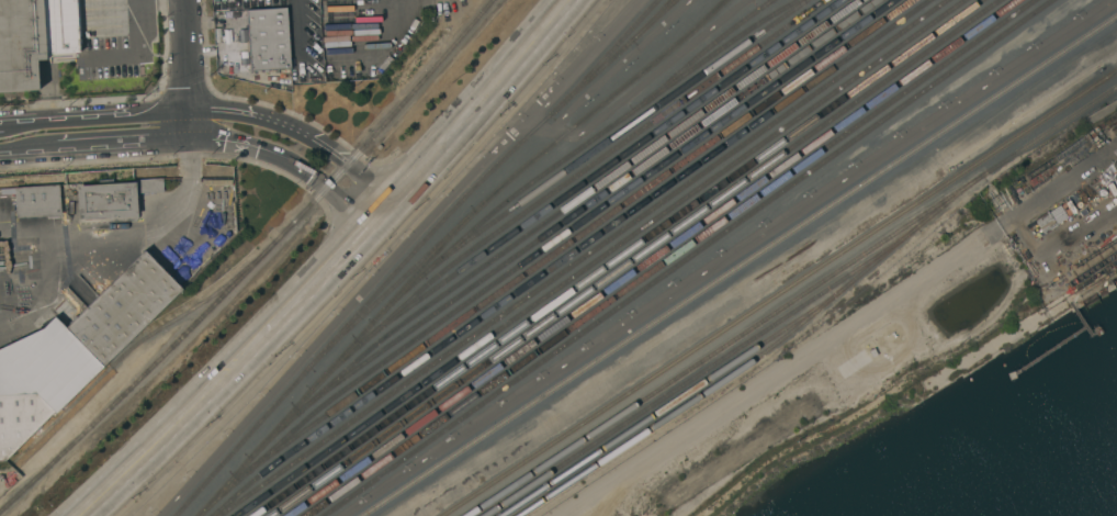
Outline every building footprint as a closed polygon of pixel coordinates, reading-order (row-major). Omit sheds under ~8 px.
[(37,90),(0,92),(0,0),(75,0),(78,53),(45,55),(45,59),(36,60),(37,90)] [(249,71),(248,52),(246,52),(246,41),(247,41),(246,11),(260,10),(286,9),(290,69),(264,70),(249,71)] [(75,184),(76,220),(136,218),(135,194),(162,193),(161,181),(75,184)] [(11,194),(0,195),(0,189),(58,184),(60,215),(15,218),(15,215),(12,215),(11,194)] [(2,291),(3,299),(39,295),(35,253),(22,254),(21,241),(0,243),(0,291),(2,291)] [(4,461),(0,461),(0,397),(34,394),(34,392),(81,345),(65,328),(143,250),(181,289),(55,414),(54,413),(4,461)] [(1075,282),(1082,291),(1071,299),(1064,290),(1075,282)]
